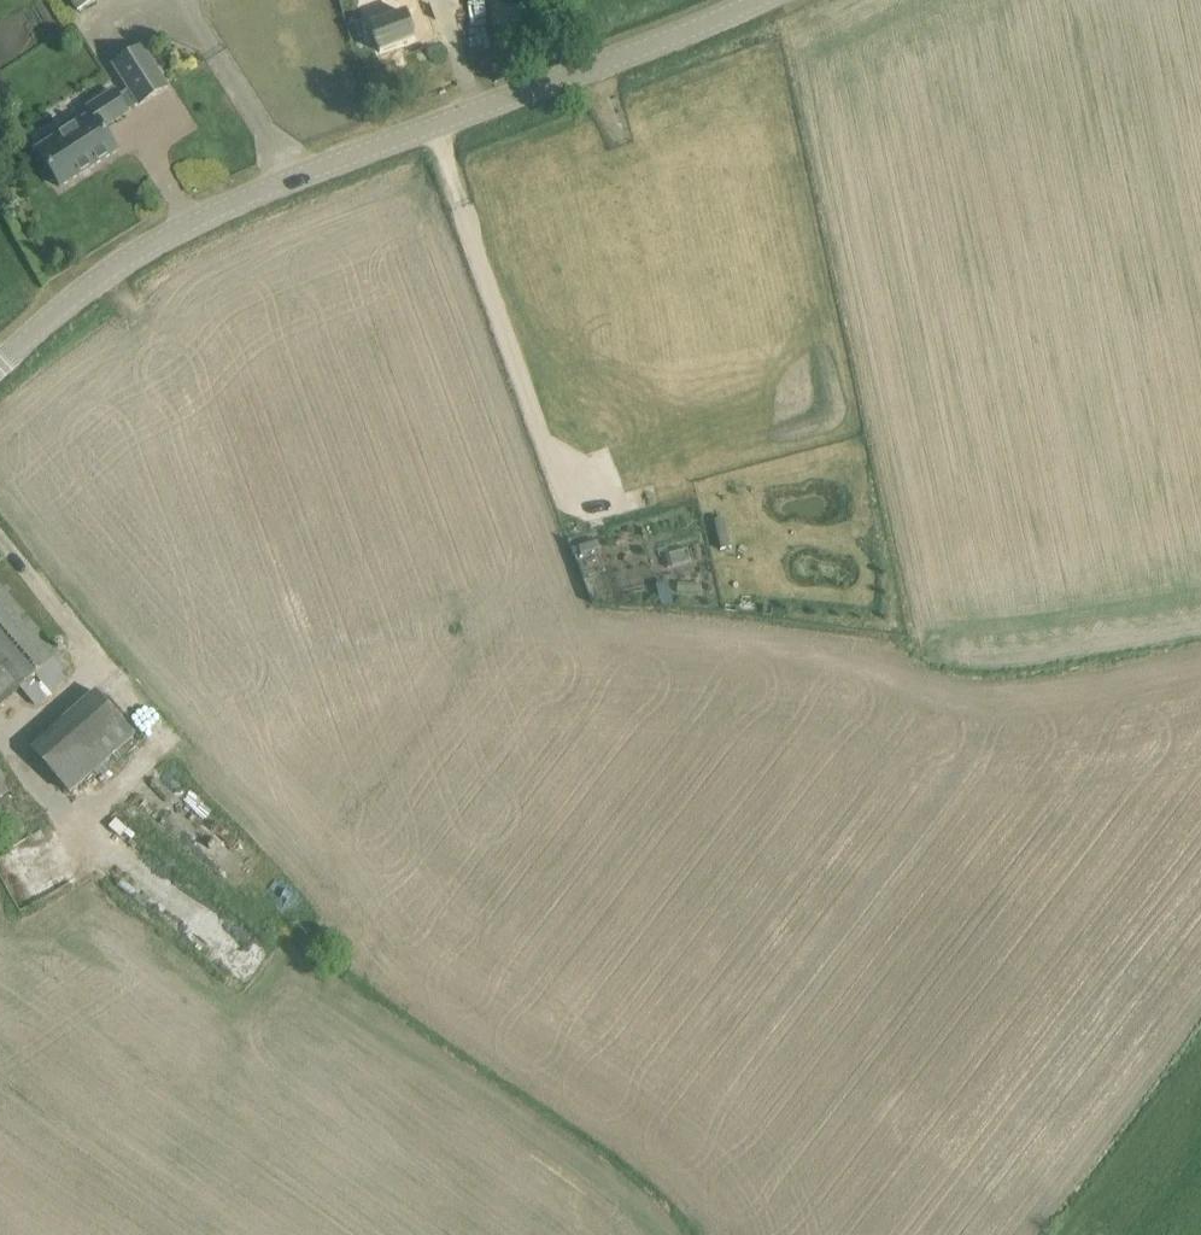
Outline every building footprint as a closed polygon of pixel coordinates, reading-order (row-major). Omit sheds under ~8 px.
[(99,0),(74,0),(81,11),(99,0)] [(379,54),(416,40),(406,12),(416,8),(414,0),(381,0),(388,17),(369,24),(379,54)] [(61,187),(82,173),(118,151),(103,128),(128,112),(127,112),(139,105),(168,87),(142,46),(113,65),(129,89),(117,96),(91,112),(92,114),(37,150),(47,166),(46,172),(52,181),(57,182),(61,187)] [(19,688),(53,658),(58,654),(0,587),(0,705),(19,688)] [(95,692),(32,747),(70,791),(134,736),(95,692)]
